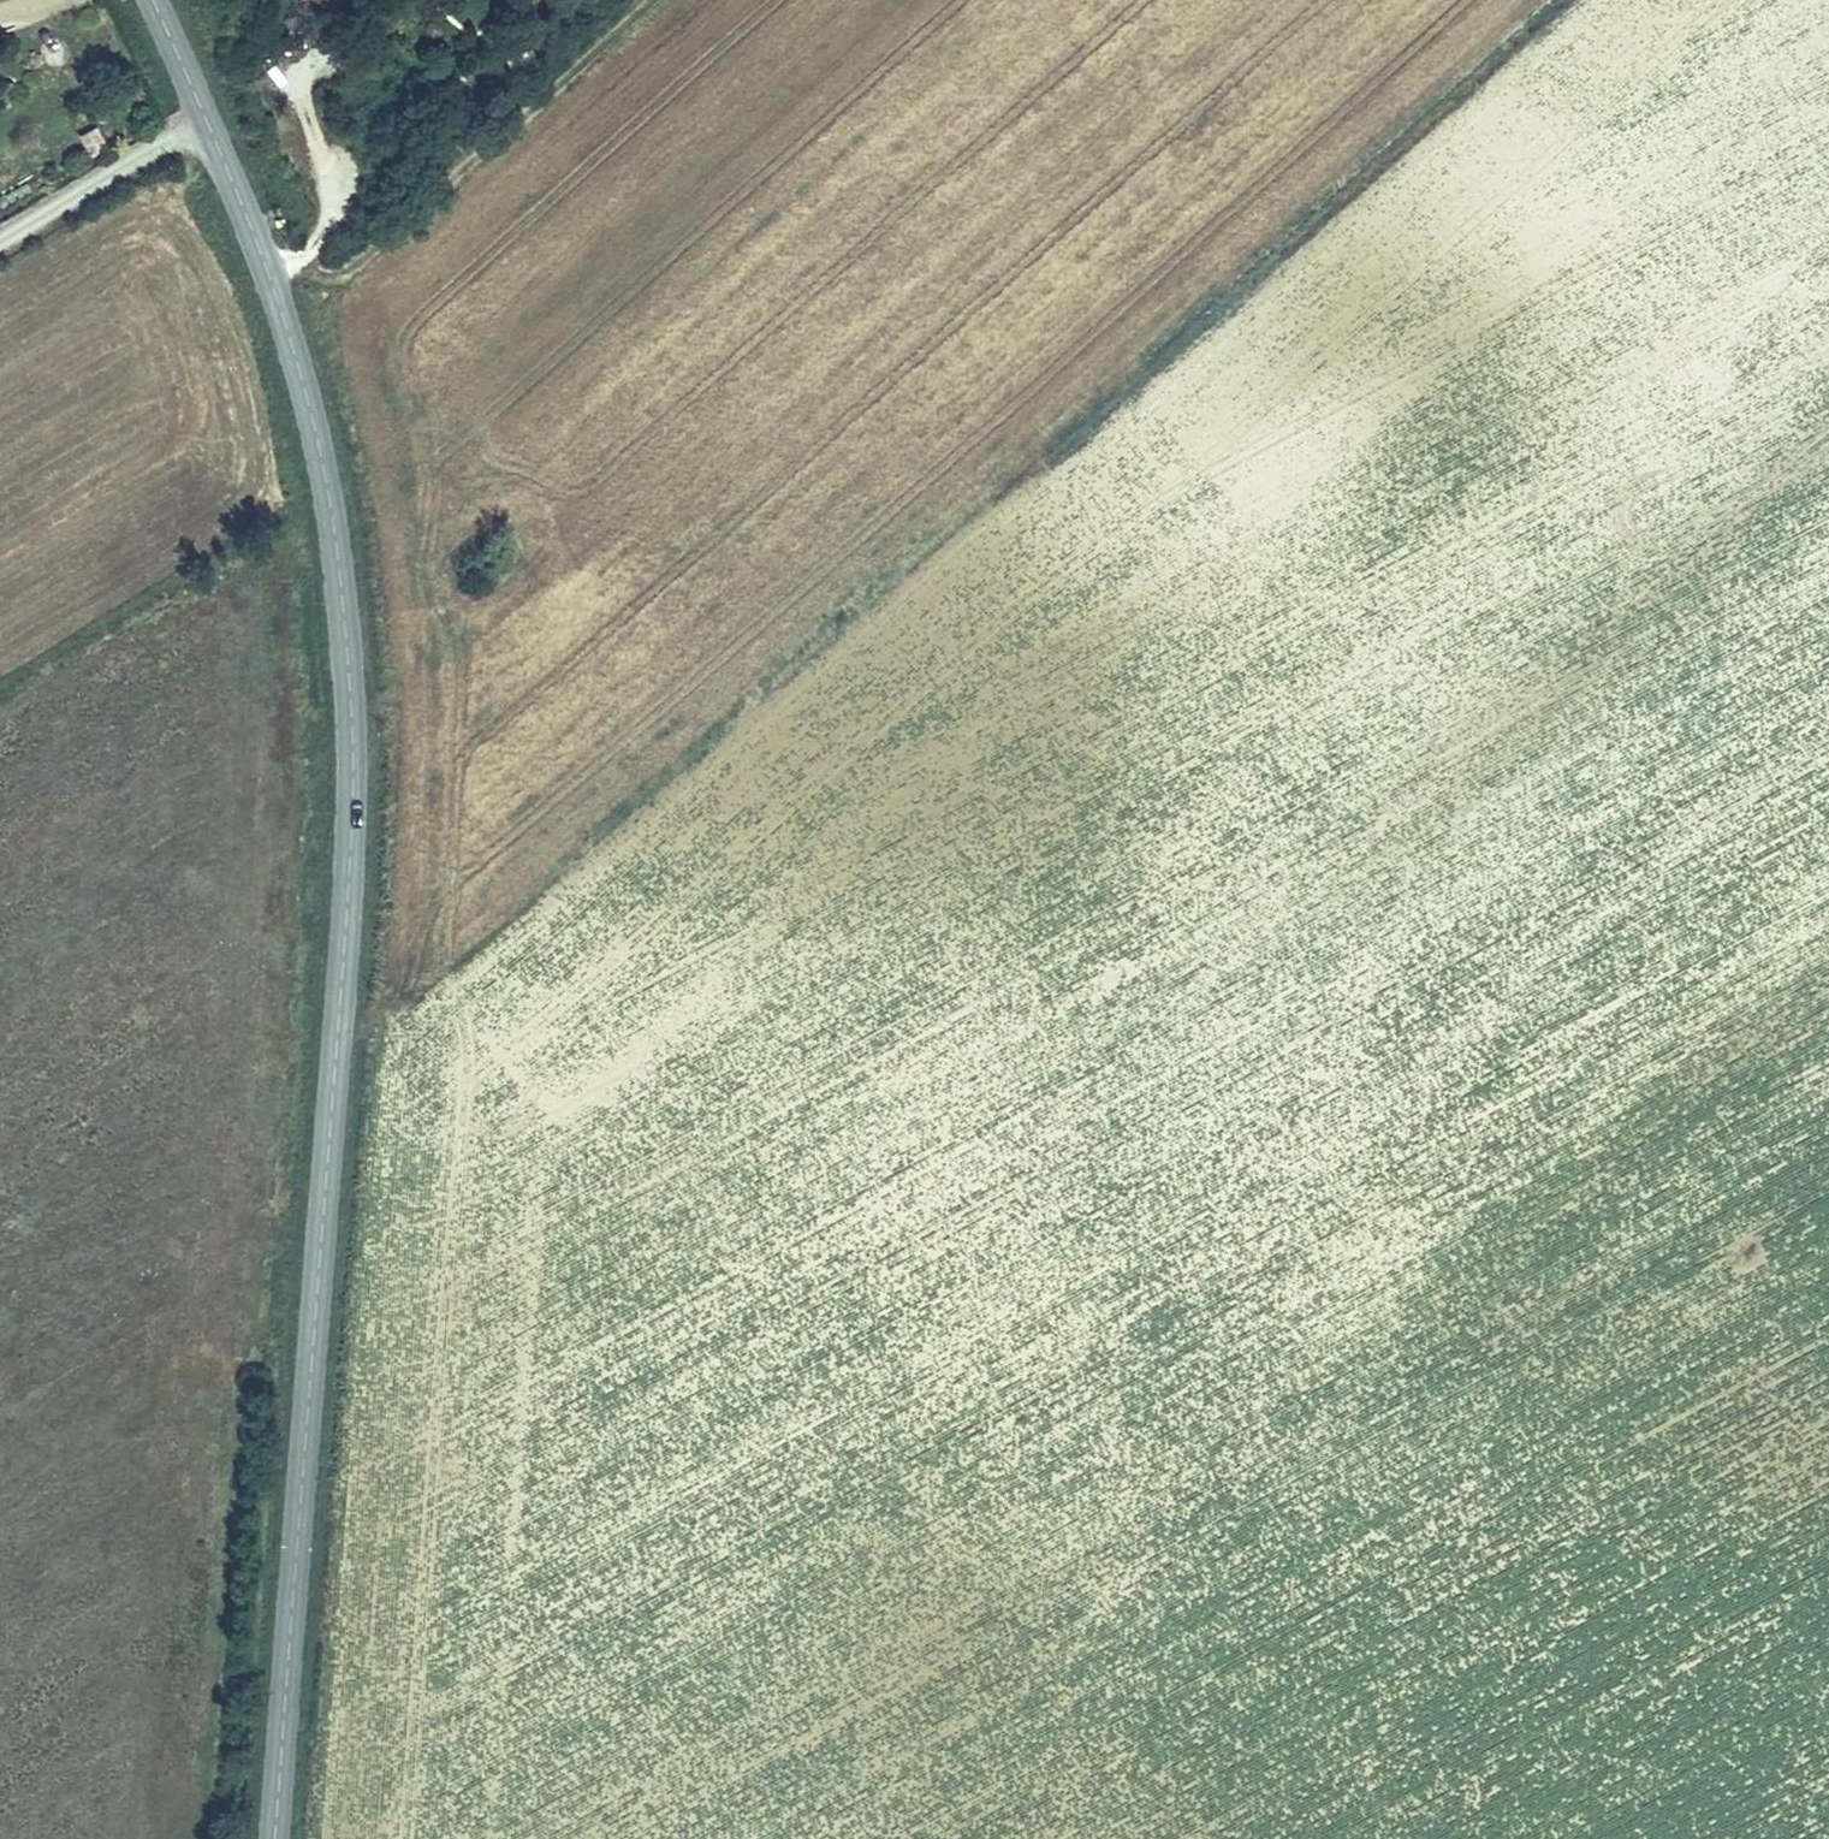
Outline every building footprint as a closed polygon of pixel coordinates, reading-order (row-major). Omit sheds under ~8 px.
[(87,158),(108,148),(97,126),(77,135),(87,158)]
